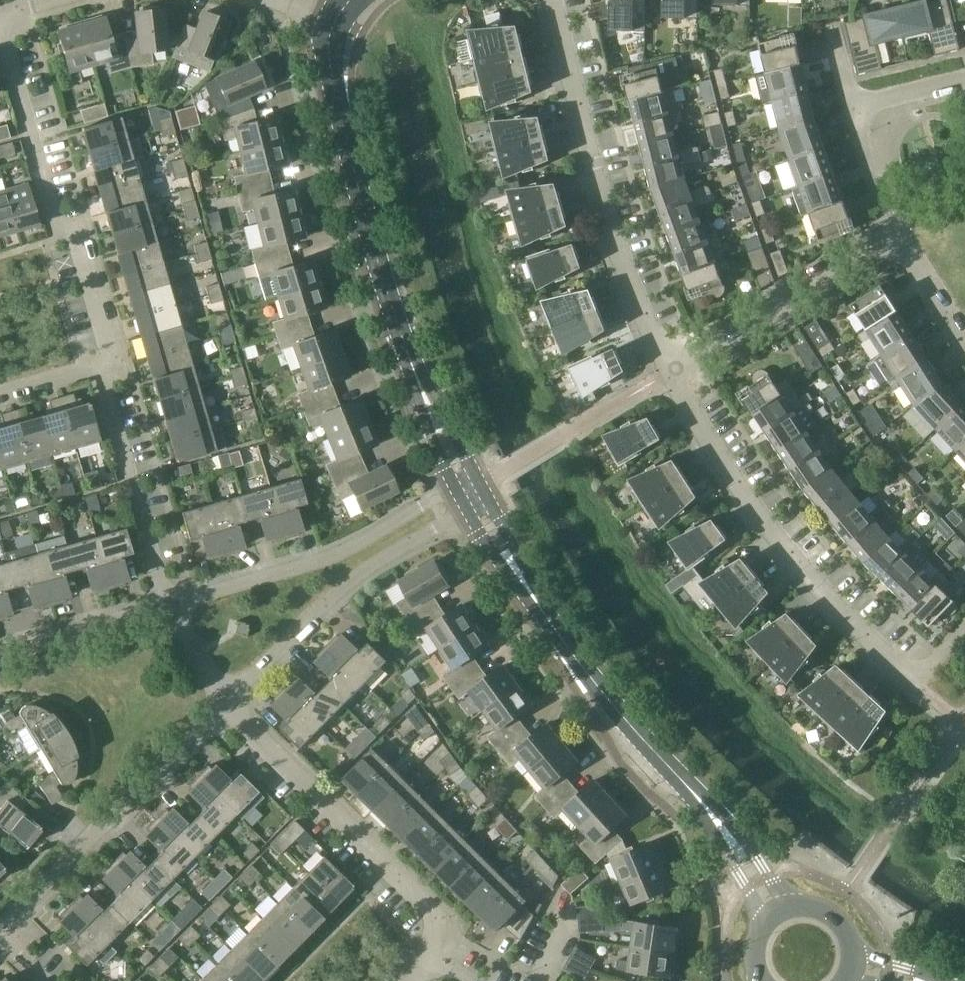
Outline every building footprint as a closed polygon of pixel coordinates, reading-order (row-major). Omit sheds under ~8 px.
[(597,3),(601,20),(610,18),(609,31),(633,31),(645,31),(645,34),(646,34),(646,3),(646,0),(606,0),(607,1),(597,3)] [(662,18),(685,18),(686,18),(697,18),(697,21),(698,21),(698,0),(662,0),(662,3),(662,18)] [(714,5),(738,5),(750,5),(750,8),(751,0),(714,0),(714,5)] [(902,35),(929,28),(935,55),(960,49),(948,0),(937,0),(896,10),(902,35)] [(139,35),(125,37),(131,66),(152,63),(151,51),(167,49),(163,9),(158,10),(158,6),(140,8),(141,12),(136,12),(139,35)] [(184,29),(173,56),(194,65),(210,71),(215,59),(229,22),(225,20),(226,17),(210,10),(209,14),(204,12),(196,34),(184,29)] [(902,35),(896,10),(841,23),(842,24),(845,23),(858,74),(882,68),(876,41),(902,35)] [(90,23),(82,25),(93,64),(108,60),(111,72),(131,66),(125,37),(112,41),(106,18),(102,19),(101,16),(89,19),(90,23)] [(474,60),(480,59),(479,58),(520,48),(521,49),(524,48),(520,34),(517,35),(515,28),(505,29),(503,23),(489,27),(490,30),(473,31),(476,42),(470,43),(474,60)] [(78,68),(93,64),(82,25),(73,27),(72,24),(60,28),(61,31),(58,32),(72,83),(82,80),(78,68)] [(766,73),(802,64),(794,35),(759,44),(766,73)] [(479,58),(480,59),(481,65),(476,67),(480,82),(529,70),(526,57),(523,58),(521,49),(520,48),(479,58)] [(623,77),(629,100),(673,89),(684,87),(676,57),(646,64),(645,64),(628,68),(630,75),(623,77)] [(254,63),(217,79),(216,78),(204,83),(219,119),(221,119),(248,109),(243,97),(265,87),(263,83),(266,82),(259,65),(256,67),(254,63)] [(766,73),(756,75),(762,103),(773,100),(808,91),(802,64),(766,73)] [(718,84),(727,82),(723,68),(714,70),(718,84)] [(529,84),(532,83),(529,70),(480,82),(484,98),(489,97),(491,106),(491,107),(507,101),(508,104),(522,101),(521,95),(531,91),(529,84)] [(730,97),(727,82),(718,84),(721,99),(730,97)] [(673,89),(629,100),(634,122),(682,110),(685,109),(683,101),(676,103),(673,89)] [(780,130),(815,119),(808,91),(773,100),(780,130)] [(84,122),(108,116),(104,103),(81,110),(84,122)] [(175,111),(180,130),(200,124),(195,105),(175,111)] [(252,122),(248,109),(221,119),(226,138),(238,136),(241,150),(280,141),(278,132),(282,132),(279,119),(275,120),(275,117),(252,122)] [(684,122),(682,110),(634,122),(640,144),(674,135),(671,125),(684,122)] [(728,127),(737,124),(734,110),(725,113),(728,127)] [(706,128),(722,124),(719,111),(703,115),(706,128)] [(493,135),(496,150),(546,138),(542,125),(539,126),(538,119),(527,120),(526,114),(511,118),(512,121),(495,123),(495,124),(496,124),(498,133),(493,135)] [(161,128),(174,125),(171,116),(159,120),(161,128)] [(82,128),(88,149),(128,138),(122,117),(82,128)] [(815,119),(780,130),(791,159),(825,146),(815,119)] [(11,137),(7,125),(0,127),(0,140),(11,137)] [(176,133),(174,125),(161,128),(163,137),(176,133)] [(678,149),(674,135),(640,144),(645,166),(692,154),(700,152),(699,147),(695,145),(678,149)] [(88,149),(94,170),(134,159),(128,138),(88,149)] [(549,151),(546,138),(496,150),(500,166),(506,165),(508,174),(508,175),(524,169),(524,172),(539,169),(538,163),(548,159),(546,152),(549,151)] [(235,177),(238,190),(266,183),(263,171),(286,165),(286,162),(289,161),(286,149),(283,149),(280,141),(241,150),(247,174),(235,177)] [(0,145),(0,158),(15,153),(12,142),(0,145)] [(742,142),(733,144),(738,163),(739,167),(747,164),(746,160),(745,156),(742,142)] [(834,173),(825,146),(791,159),(800,186),(834,173)] [(705,161),(714,159),(711,151),(703,153),(705,161)] [(645,166),(651,189),(685,178),(682,166),(702,161),(700,152),(692,154),(645,166)] [(143,156),(134,159),(94,170),(100,191),(140,180),(150,177),(143,156)] [(173,170),(186,166),(183,158),(170,162),(173,170)] [(188,175),(186,166),(173,170),(175,179),(188,175)] [(751,173),(743,176),(748,190),(752,203),(761,200),(766,198),(756,171),(751,173)] [(844,201),(834,173),(800,186),(792,188),(802,216),(810,213),(844,201)] [(685,179),(685,178),(651,189),(659,211),(704,194),(711,192),(710,187),(706,185),(690,191),(685,179)] [(146,200),(140,180),(100,191),(106,212),(146,200)] [(509,203),(514,218),(563,204),(559,191),(556,192),(554,186),(543,187),(542,181),(527,185),(528,189),(512,191),(512,192),(515,201),(509,203)] [(255,208),(259,223),(298,213),(296,205),(300,204),(296,191),(293,192),(292,189),(269,195),(266,183),(238,190),(243,211),(255,208)] [(28,184),(6,191),(17,229),(26,226),(27,229),(38,226),(37,223),(39,223),(28,184)] [(0,192),(0,236),(9,234),(9,231),(17,229),(6,191),(0,192)] [(659,211),(667,232),(700,220),(696,208),(715,201),(711,192),(704,194),(659,211)] [(185,212),(197,208),(195,199),(182,203),(185,212)] [(152,221),(146,200),(106,212),(112,232),(152,221)] [(757,217),(766,214),(761,200),(752,203),(757,217)] [(844,201),(810,213),(819,241),(854,229),(844,201)] [(566,217),(563,204),(514,218),(518,234),(523,232),(526,242),(526,243),(542,236),(543,239),(557,235),(556,230),(565,225),(563,218),(566,217)] [(736,221),(751,215),(747,204),(732,209),(736,221)] [(200,217),(197,208),(185,212),(187,220),(200,217)] [(300,222),(298,213),(259,223),(265,246),(253,249),(256,263),(284,255),(281,243),(304,237),(303,234),(307,233),(304,221),(300,222)] [(705,234),(700,220),(667,232),(675,254),(720,237),(717,230),(705,234)] [(158,242),(152,221),(112,232),(118,253),(158,242)] [(220,221),(208,225),(211,234),(223,231),(220,221)] [(767,244),(775,241),(770,227),(762,230),(767,244)] [(748,252),(763,246),(759,235),(744,241),(748,252)] [(683,276),(716,264),(711,250),(723,246),(720,237),(675,254),(683,276)] [(197,253),(209,249),(207,241),(194,245),(197,253)] [(118,253),(124,274),(164,263),(158,242),(118,253)] [(577,260),(580,259),(575,245),(552,253),(551,249),(526,257),(533,277),(538,276),(541,286),(556,278),(557,282),(571,277),(569,272),(579,267),(577,260)] [(212,258),(209,249),(197,253),(199,262),(212,258)] [(781,249),(770,253),(780,278),(789,272),(781,249)] [(267,299),(279,295),(318,284),(315,276),(318,275),(315,262),(311,263),(310,260),(288,267),(284,255),(256,263),(267,299)] [(766,255),(751,261),(761,289),(775,280),(766,255)] [(728,259),(716,264),(683,276),(691,298),(709,291),(710,293),(711,294),(712,295),(713,296),(715,296),(716,297),(718,297),(719,296),(721,296),(722,295),(723,293),(724,292),(724,290),(725,289),(724,287),(724,286),(719,273),(731,269),(728,259)] [(170,283),(164,263),(124,274),(130,295),(170,283)] [(235,281),(232,270),(221,273),(225,284),(235,281)] [(176,304),(170,283),(130,295),(136,315),(176,304)] [(209,295),(221,291),(219,283),(206,286),(209,295)] [(278,335),(306,326),(302,314),(325,308),(324,305),(327,304),(323,291),(320,292),(318,284),(279,295),(286,319),(274,322),(278,335)] [(850,305),(866,330),(897,310),(881,285),(850,305)] [(546,313),(552,329),(599,309),(594,297),(591,298),(588,292),(578,294),(576,289),(563,294),(561,290),(547,295),(549,301),(547,301),(547,302),(551,311),(546,313)] [(224,300),(221,291),(209,295),(211,303),(224,300)] [(181,325),(176,304),(136,315),(142,336),(181,325)] [(604,322),(599,309),(552,329),(558,343),(563,341),(567,350),(566,351),(567,352),(582,343),(583,346),(597,341),(595,335),(604,330),(601,323),(604,322)] [(871,337),(882,354),(912,334),(897,310),(866,330),(859,335),(864,342),(871,337)] [(836,349),(831,341),(817,319),(804,327),(823,357),(836,349)] [(220,336),(233,333),(231,324),(218,328),(220,336)] [(187,346),(181,325),(142,336),(148,357),(187,346)] [(294,344),(302,367),(340,353),(337,345),(341,344),(336,332),(333,333),(332,330),(310,338),(306,326),(278,335),(282,348),(294,344)] [(236,341),(233,333),(220,336),(223,345),(236,341)] [(928,359),(912,334),(882,354),(874,359),(889,383),(898,378),(928,359)] [(812,374),(823,366),(807,341),(795,348),(812,374)] [(193,366),(187,346),(148,357),(154,378),(193,366)] [(613,376),(622,370),(619,364),(622,363),(616,350),(594,360),(592,355),(568,366),(577,386),(582,384),(587,394),(601,385),(602,388),(616,382),(613,376)] [(330,396),(326,385),(349,377),(348,374),(351,372),(346,360),(343,362),(340,353),(302,367),(310,390),(299,394),(303,407),(330,396)] [(944,383),(928,359),(898,378),(915,405),(944,383)] [(839,381),(846,376),(838,364),(831,369),(839,381)] [(199,387),(193,366),(154,378),(160,399),(199,387)] [(232,378),(245,374),(243,366),(230,369),(232,378)] [(754,382),(755,383),(739,394),(753,414),(782,394),(792,387),(787,378),(776,385),(769,374),(768,373),(767,372),(765,371),(764,371),(762,370),(760,371),(759,371),(757,372),(756,373),(755,374),(754,375),(754,377),(754,379),(754,380),(754,382)] [(247,383),(245,374),(232,378),(235,386),(247,383)] [(915,405),(937,429),(963,404),(944,383),(915,405)] [(835,385),(824,393),(829,401),(841,394),(835,385)] [(205,408),(199,387),(160,399),(165,419),(205,408)] [(854,406),(862,401),(854,388),(846,393),(854,406)] [(799,397),(805,405),(809,403),(813,400),(808,391),(799,397)] [(74,393),(61,396),(76,448),(101,441),(90,403),(84,405),(80,398),(76,400),(74,393)] [(790,405),(782,394),(753,414),(765,432),(805,406),(800,399),(790,405)] [(47,415),(41,417),(52,455),(76,448),(61,396),(49,400),(51,407),(47,408),(47,415)] [(323,423),(329,437),(367,422),(363,414),(366,412),(362,400),(358,402),(357,399),(335,408),(330,396),(303,407),(312,428),(323,423)] [(765,432),(778,451),(807,431),(817,425),(809,414),(812,412),(811,412),(812,408),(812,407),(809,403),(805,405),(805,406),(765,432)] [(874,436),(887,427),(872,404),(858,412),(874,436)] [(956,450),(964,441),(964,406),(963,404),(937,429),(956,450)] [(25,407),(13,410),(28,462),(52,455),(41,417),(35,419),(32,412),(27,414),(25,407)] [(242,411),(244,419),(257,416),(254,407),(242,411)] [(165,419),(171,440),(211,429),(205,408),(165,419)] [(4,469),(28,462),(13,410),(1,414),(3,421),(0,421),(0,456),(4,469)] [(247,428),(259,424),(257,416),(244,419),(247,428)] [(640,449),(661,437),(654,424),(651,426),(648,420),(638,423),(635,419),(622,426),(624,429),(608,435),(614,445),(609,447),(620,466),(642,453),(640,449)] [(370,430),(367,422),(329,437),(339,460),(327,464),(332,477),(359,465),(354,454),(376,445),(375,442),(378,440),(373,428),(370,430)] [(220,426),(211,429),(171,440),(178,462),(217,450),(226,448),(220,426)] [(871,440),(864,430),(856,435),(863,445),(871,440)] [(815,443),(807,431),(778,451),(791,470),(830,443),(837,439),(832,432),(815,443)] [(964,460),(964,441),(956,450),(964,460)] [(835,451),(830,443),(791,470),(804,490),(832,468),(825,458),(835,451)] [(874,443),(866,450),(875,460),(883,453),(874,443)] [(258,446),(250,448),(254,461),(261,458),(258,446)] [(898,463),(905,457),(895,446),(889,452),(898,463)] [(282,448),(278,454),(289,460),(292,454),(282,448)] [(238,449),(229,452),(232,464),(233,467),(243,465),(238,449)] [(222,467),(232,464),(229,452),(218,455),(222,467)] [(644,505),(686,478),(679,466),(676,468),(672,462),(663,466),(659,461),(647,469),(649,472),(633,479),(634,480),(639,488),(635,491),(644,505)] [(180,476),(193,472),(190,463),(177,467),(180,476)] [(364,476),(359,465),(332,477),(342,498),(351,517),(362,512),(361,508),(397,490),(395,486),(398,485),(391,469),(387,470),(386,466),(364,476)] [(918,484),(925,478),(915,467),(908,473),(918,484)] [(832,468),(804,490),(819,508),(855,477),(850,471),(840,479),(832,469),(832,468)] [(84,474),(88,489),(101,486),(97,471),(84,474)] [(310,474),(301,478),(305,488),(314,484),(310,474)] [(861,484),(855,477),(819,508),(833,526),(860,503),(851,492),(861,484)] [(295,507),(307,503),(300,478),(270,487),(285,538),(299,534),(298,530),(301,529),(295,507)] [(686,504),(695,496),(691,491),(693,489),(686,478),(644,505),(652,519),(657,516),(662,524),(663,525),(675,514),(677,517),(690,509),(686,504)] [(72,482),(61,485),(65,497),(75,494),(72,482)] [(270,487),(241,495),(248,520),(260,517),(266,539),(270,538),(271,542),(285,538),(270,487)] [(51,501),(64,497),(62,488),(48,492),(51,501)] [(937,505),(944,499),(934,489),(927,495),(937,505)] [(27,494),(31,506),(31,507),(40,504),(36,491),(27,494)] [(96,494),(86,497),(90,512),(100,510),(96,494)] [(241,495),(212,503),(227,555),(241,551),(239,547),(243,546),(236,524),(248,520),(241,495)] [(3,501),(7,514),(16,512),(12,499),(3,501)] [(869,514),(860,503),(833,526),(848,544),(885,513),(884,512),(892,506),(886,500),(869,514)] [(227,555),(212,503),(182,512),(189,537),(202,534),(208,556),(212,555),(213,559),(227,555)] [(37,510),(26,513),(29,524),(40,521),(37,510)] [(957,527),(963,521),(953,510),(947,516),(957,527)] [(890,519),(885,513),(848,544),(863,562),(889,538),(881,527),(890,519)] [(957,527),(964,536),(964,519),(957,527)] [(0,522),(0,526),(3,539),(13,536),(9,520),(0,522)] [(707,551),(727,537),(718,525),(716,527),(712,521),(702,526),(699,522),(687,530),(689,533),(674,541),(680,550),(676,553),(689,571),(710,555),(707,551)] [(121,557),(133,553),(126,528),(96,536),(111,588),(125,584),(124,580),(127,579),(121,557)] [(53,605),(66,601),(65,597),(69,596),(62,573),(74,570),(67,545),(66,545),(64,535),(35,544),(53,605)] [(97,592),(111,588),(96,536),(67,545),(74,570),(86,567),(92,589),(96,588),(97,592)] [(889,538),(863,562),(880,578),(913,544),(907,538),(899,547),(889,538)] [(917,540),(913,544),(880,578),(897,594),(921,569),(930,559),(920,549),(921,548),(921,543),(917,540)] [(39,609),(53,605),(35,544),(5,552),(8,562),(16,587),(27,583),(34,605),(37,604),(39,609)] [(717,606),(756,574),(748,564),(745,566),(741,560),(732,566),(728,561),(716,571),(719,574),(704,582),(705,583),(711,591),(707,594),(717,606)] [(398,603),(410,623),(435,607),(429,597),(449,585),(447,581),(450,579),(441,564),(438,565),(436,561),(420,571),(418,568),(407,574),(409,577),(401,582),(409,596),(398,603)] [(8,562),(0,564),(0,620),(8,618),(7,613),(10,612),(4,590),(16,587),(8,562)] [(931,578),(921,569),(897,594),(913,611),(946,576),(946,575),(953,568),(947,562),(931,578)] [(765,585),(756,574),(717,606),(727,619),(732,616),(738,623),(739,624),(750,612),(752,614),(764,605),(760,600),(767,592),(763,587),(765,585)] [(953,583),(946,576),(913,611),(930,626),(943,613),(944,614),(945,614),(947,615),(948,615),(950,615),(952,614),(953,614),(954,613),(955,611),(956,610),(956,608),(957,607),(956,605),(956,604),(955,602),(954,601),(944,592),(953,583)] [(675,578),(667,585),(673,593),(681,587),(675,578)] [(428,627),(442,648),(475,625),(470,618),(473,616),(466,605),(463,607),(462,605),(442,618),(435,607),(410,623),(418,634),(428,627)] [(767,663),(804,628),(794,618),(792,620),(787,615),(778,621),(774,617),(763,627),(766,630),(752,639),(753,640),(759,647),(756,651),(767,663)] [(237,621),(236,625),(237,625),(235,633),(243,635),(243,636),(247,637),(249,629),(248,628),(249,625),(246,623),(237,621)] [(445,675),(452,686),(476,669),(469,659),(489,646),(487,643),(490,641),(483,631),(480,633),(475,625),(442,648),(455,668),(445,675)] [(742,628),(735,635),(738,638),(745,631),(742,628)] [(813,638),(804,628),(767,663),(778,674),(782,671),(788,678),(789,679),(799,666),(802,668),(813,658),(809,654),(815,645),(811,640),(813,638)] [(366,683),(388,661),(369,642),(360,652),(344,636),(341,638),(338,635),(328,645),(366,683)] [(335,677),(326,686),(345,705),(366,683),(328,645),(317,655),(321,659),(318,661),(335,677)] [(484,680),(476,669),(452,686),(460,697),(470,690),(485,709),(517,685),(512,678),(515,676),(507,666),(505,668),(503,665),(484,680)] [(820,715),(854,678),(844,669),(842,671),(837,667),(828,673),(824,669),(814,680),(817,683),(803,693),(804,694),(811,700),(808,704),(820,715)] [(295,678),(285,688),(323,726),(345,705),(326,686),(317,695),(301,679),(298,681),(295,678)] [(869,697),(869,696),(862,690),(864,687),(854,678),(820,715),(832,726),(835,722),(840,727),(841,727),(869,697)] [(523,692),(517,685),(485,709),(499,729),(489,736),(498,748),(521,730),(513,719),(532,705),(530,703),(533,701),(525,690),(523,692)] [(323,726),(285,688),(275,698),(278,702),(276,704),(292,721),(283,730),(301,748),(323,726)] [(841,727),(840,727),(837,731),(849,743),(853,739),(861,746),(870,732),(873,735),(883,724),(879,720),(885,711),(880,706),(882,704),(871,694),(869,696),(869,697),(841,727)] [(399,716),(409,705),(402,698),(391,708),(399,716)] [(0,709),(0,716),(11,735),(16,731),(30,755),(41,748),(66,733),(66,732),(66,731),(65,731),(65,730),(64,729),(64,728),(63,728),(63,727),(62,727),(62,726),(62,725),(61,725),(61,724),(60,724),(60,723),(59,722),(58,721),(58,720),(57,720),(57,719),(56,719),(56,718),(55,718),(55,717),(54,716),(53,715),(52,715),(52,714),(51,714),(50,713),(50,712),(49,712),(48,711),(47,710),(46,710),(45,709),(44,708),(43,708),(42,708),(41,707),(40,707),(39,706),(38,706),(37,706),(37,705),(36,705),(35,705),(34,705),(33,704),(32,704),(31,704),(30,704),(29,704),(28,704),(27,705),(26,705),(25,705),(25,706),(24,706),(23,707),(22,707),(22,708),(21,709),(20,710),(20,711),(19,712),(20,714),(16,717),(8,704),(0,709)] [(416,704),(406,714),(414,725),(420,732),(430,724),(425,717),(416,704)] [(382,732),(391,722),(385,716),(375,725),(382,732)] [(436,732),(430,724),(420,732),(425,739),(436,732)] [(528,739),(521,730),(498,748),(512,765),(521,757),(531,769),(563,744),(557,736),(560,734),(551,724),(549,726),(547,724),(528,739)] [(77,759),(76,755),(73,746),(71,742),(69,737),(66,733),(41,748),(54,771),(38,781),(52,804),(64,797),(56,785),(61,782),(62,784),(65,784),(68,784),(69,783),(71,782),(73,781),(74,779),(75,777),(76,774),(76,771),(77,766),(77,763),(77,759)] [(356,758),(366,748),(356,738),(346,749),(356,758)] [(568,750),(563,744),(531,769),(547,788),(537,796),(546,806),(568,787),(560,777),(578,762),(576,760),(579,758),(571,748),(568,750)] [(344,777),(360,793),(389,763),(373,748),(344,777)] [(446,768),(456,760),(451,753),(440,760),(446,768)] [(461,767),(456,760),(446,768),(451,775),(461,767)] [(404,778),(389,763),(360,793),(375,808),(404,778)] [(198,775),(237,813),(242,819),(264,797),(240,773),(231,782),(215,766),(212,768),(209,765),(198,775)] [(237,813),(198,775),(188,786),(192,789),(189,791),(205,808),(197,816),(215,835),(237,813)] [(420,794),(404,778),(375,808),(391,823),(420,794)] [(576,796),(568,787),(546,806),(555,816),(564,808),(581,826),(611,799),(604,792),(607,790),(598,780),(596,783),(594,780),(576,796)] [(29,801),(30,800),(23,795),(6,781),(0,789),(0,806),(1,807),(0,808),(0,826),(11,835),(10,837),(27,850),(39,835),(37,833),(41,827),(22,811),(29,801)] [(467,794),(473,801),(483,792),(477,785),(467,794)] [(33,792),(28,799),(30,800),(39,807),(44,800),(33,792)] [(489,799),(483,792),(473,801),(479,808),(489,799)] [(435,809),(420,794),(391,823),(406,838),(435,809)] [(616,805),(611,799),(581,826),(591,837),(582,845),(596,862),(607,852),(618,842),(610,833),(627,817),(625,814),(628,812),(619,802),(616,805)] [(156,818),(194,857),(215,835),(197,816),(188,825),(172,809),(169,812),(166,808),(156,818)] [(421,853),(450,824),(435,809),(406,838),(421,853)] [(496,826),(502,833),(512,824),(506,817),(496,826)] [(154,860),(173,878),(194,857),(156,818),(145,829),(149,832),(146,835),(163,851),(154,860)] [(296,820),(282,834),(276,840),(285,849),(305,829),(296,820)] [(466,839),(450,824),(421,853),(437,869),(466,839)] [(518,831),(512,824),(502,833),(508,840),(518,831)] [(613,859),(623,882),(660,866),(657,858),(660,856),(655,845),(652,846),(651,843),(628,852),(623,839),(622,838),(618,842),(607,852),(613,859)] [(481,854),(466,839),(437,869),(452,884),(481,854)] [(276,840),(270,846),(279,856),(285,849),(276,840)] [(250,859),(260,850),(253,843),(244,853),(250,859)] [(525,858),(531,865),(541,856),(535,850),(525,858)] [(173,878),(154,860),(145,868),(129,852),(126,855),(123,851),(113,862),(151,900),(162,888),(171,897),(181,887),(172,878),(173,878)] [(496,870),(481,854),(452,884),(467,899),(496,870)] [(337,901),(353,885),(324,856),(308,872),(337,901)] [(547,863),(541,856),(531,865),(537,872),(547,863)] [(120,894),(111,903),(130,921),(151,900),(113,862),(103,872),(106,875),(103,878),(120,894)] [(255,880),(261,874),(252,864),(246,871),(255,880)] [(669,886),(672,884),(667,873),(663,874),(660,866),(623,882),(632,904),(670,889),(669,886)] [(224,868),(215,878),(224,886),(233,877),(224,868)] [(571,894),(589,878),(581,868),(562,884),(571,894)] [(467,899),(483,914),(512,885),(496,870),(467,899)] [(249,886),(255,880),(246,871),(239,877),(249,886)] [(293,887),(322,916),(337,901),(308,872),(293,887)] [(215,878),(201,892),(209,900),(224,886),(215,878)] [(528,901),(512,885),(483,914),(499,930),(504,925),(521,940),(535,915),(524,905),(528,901)] [(307,931),(322,916),(293,887),(277,902),(307,931)] [(80,894),(70,905),(108,943),(130,921),(111,903),(102,911),(86,895),(84,898),(80,894)] [(225,911),(231,904),(221,895),(215,901),(225,911)] [(218,917),(225,911),(215,901),(209,908),(218,917)] [(262,918),(291,947),(307,931),(277,902),(262,918)] [(60,915),(63,918),(61,921),(77,937),(68,946),(73,951),(86,965),(96,956),(104,964),(117,951),(108,943),(70,905),(60,915)] [(579,920),(603,918),(602,905),(578,907),(579,920)] [(188,922),(179,913),(172,921),(180,929),(188,922)] [(276,962),(291,947),(262,918),(247,933),(276,962)] [(604,930),(603,918),(579,920),(580,932),(604,930)] [(677,927),(637,921),(624,919),(623,929),(635,931),(633,946),(673,952),(674,943),(678,944),(680,931),(676,930),(677,927)] [(191,926),(185,932),(194,941),(200,935),(191,926)] [(194,941),(185,932),(178,938),(188,948),(194,941)] [(247,933),(232,948),(261,977),(276,962),(247,933)] [(158,935),(151,942),(159,951),(167,943),(158,935)] [(68,946),(64,950),(69,955),(73,951),(68,946)] [(576,946),(569,958),(591,969),(597,958),(576,946)] [(672,960),(673,952),(633,946),(631,961),(619,960),(617,969),(670,976),(670,973),(673,974),(675,961),(672,960)] [(217,963),(234,980),(257,980),(261,977),(232,948),(217,963)] [(145,965),(154,956),(148,949),(138,959),(145,965)] [(161,956),(154,963),(164,972),(170,966),(161,956)] [(584,980),(591,969),(569,958),(563,968),(584,980)] [(164,972),(154,963),(148,969),(157,978),(164,972)] [(201,979),(204,980),(234,980),(217,963),(201,979)]
